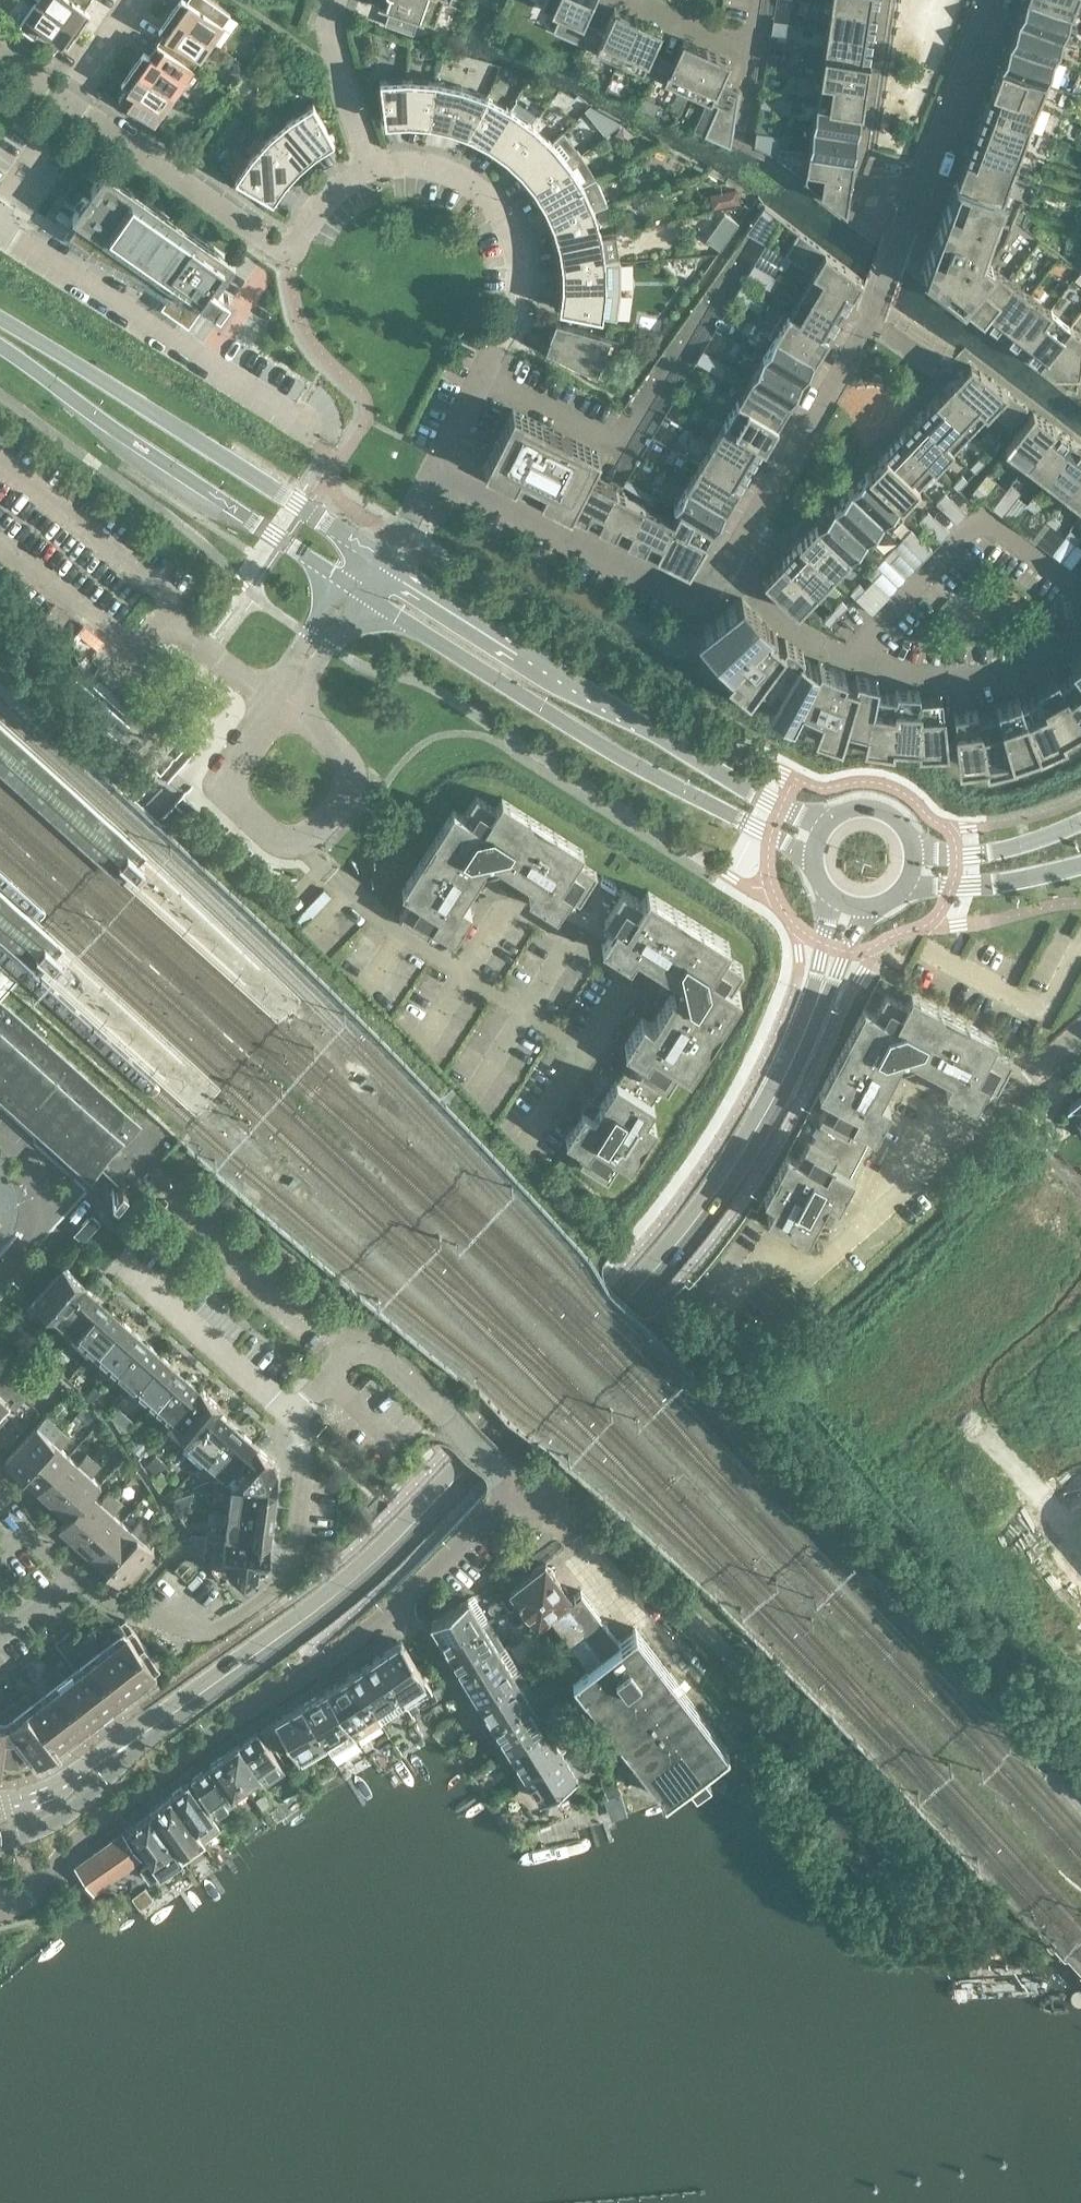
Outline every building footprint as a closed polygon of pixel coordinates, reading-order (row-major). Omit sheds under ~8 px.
[(78,28),(38,0),(37,0),(18,27),(53,52),(61,41),(67,45),(78,28)] [(78,28),(85,19),(79,16),(90,0),(38,0),(78,28)] [(169,12),(210,41),(230,13),(211,0),(178,0),(169,12)] [(439,0),(386,0),(387,0),(384,10),(376,7),(375,9),(388,13),(383,27),(412,37),(417,23),(436,30),(437,28),(433,27),(442,1),(439,0)] [(460,2),(453,0),(450,0),(447,7),(457,10),(460,2)] [(594,25),(583,21),(593,0),(543,0),(540,5),(560,14),(553,31),(585,45),(594,25)] [(797,11),(805,12),(807,0),(799,0),(797,11)] [(876,10),(878,0),(832,0),(831,3),(876,10)] [(1070,324),(1071,325),(1080,312),(1080,271),(1022,226),(1080,66),(1080,0),(1025,0),(924,271),(1040,362),(1070,324)] [(831,3),(827,28),(873,35),(876,10),(831,3)] [(604,30),(594,25),(585,45),(619,60),(638,19),(614,8),(604,30)] [(210,41),(169,12),(158,29),(163,33),(156,43),(192,68),(210,41)] [(661,29),(638,19),(619,60),(653,76),(662,56),(652,51),(661,29)] [(803,24),(774,19),(772,33),(801,37),(803,24)] [(824,52),(869,59),(873,35),(827,28),(824,52)] [(673,61),(662,56),(653,76),(687,91),(706,49),(682,39),(673,61)] [(286,49),(274,41),(269,48),(280,56),(286,49)] [(143,50),(132,66),(173,95),(192,68),(156,43),(149,54),(143,50)] [(706,49),(687,91),(718,105),(704,134),(731,146),(739,91),(720,82),(730,60),(706,49)] [(790,62),(798,63),(800,50),(792,49),(790,62)] [(824,52),(820,77),(865,84),(869,59),(824,52)] [(153,123),(173,95),(132,66),(120,82),(126,86),(118,98),(153,123)] [(796,73),(788,72),(786,85),(794,86),(796,73)] [(816,102),(861,109),(865,84),(820,77),(816,102)] [(407,122),(407,78),(379,80),(385,123),(407,122)] [(407,122),(428,123),(434,80),(407,78),(407,122)] [(460,85),(434,80),(428,123),(449,128),(469,135),(486,95),(460,85)] [(792,98),(762,93),(760,106),(790,111),(792,98)] [(469,135),(487,145),(510,108),(486,95),(469,135)] [(312,102),(289,117),(315,152),(333,140),(312,102)] [(816,102),(812,126),(857,133),(861,109),(816,102)] [(532,123),(510,108),(487,145),(504,157),(532,123)] [(595,114),(590,108),(581,116),(586,122),(595,114)] [(299,166),(315,152),(289,117),(268,134),(299,166)] [(504,157),(520,171),(552,141),(532,123),(504,157)] [(812,126),(809,150),(808,151),(854,158),(857,133),(812,126)] [(808,151),(809,150),(787,146),(789,136),(756,131),(754,145),(775,154),(846,210),(854,158),(808,151)] [(520,171),(533,187),(580,154),(574,146),(568,139),(562,132),(552,141),(520,171)] [(290,175),(299,166),(268,134),(256,147),(247,159),(234,178),(272,200),(283,184),(290,175)] [(533,187),(544,205),(595,178),(590,170),(585,162),(580,154),(533,187)] [(172,305),(186,315),(200,296),(219,309),(229,295),(216,286),(234,260),(104,169),(71,215),(78,220),(69,233),(89,247),(145,277),(177,298),(172,305)] [(544,205),(552,224),(593,210),(607,205),(595,178),(544,205)] [(725,207),(751,202),(748,189),(722,194),(725,207)] [(775,213),(765,205),(760,211),(770,219),(775,213)] [(552,224),(558,245),(601,236),(593,210),(552,224)] [(735,223),(722,214),(705,239),(717,248),(735,223)] [(785,254),(785,255),(791,258),(813,271),(813,270),(853,294),(861,279),(799,231),(785,254)] [(558,245),(561,266),(604,262),(601,236),(558,245)] [(791,258),(785,255),(778,266),(785,270),(791,258)] [(605,290),(604,262),(561,266),(561,287),(558,309),(601,317),(605,290)] [(779,279),(754,264),(747,275),(773,290),(779,279)] [(813,271),(800,292),(840,315),(853,294),(813,270),(813,271)] [(760,312),(767,300),(741,285),(734,297),(760,312)] [(788,313),(827,336),(840,315),(800,292),(788,313)] [(788,313),(775,335),(815,358),(827,336),(788,313)] [(747,333),(754,322),(748,318),(741,330),(747,333)] [(610,337),(555,322),(549,337),(555,340),(550,352),(596,374),(603,377),(606,369),(607,369),(615,348),(617,340),(610,337)] [(1040,362),(1077,390),(1080,353),(1080,332),(1071,325),(1070,324),(1040,362)] [(762,356),(802,379),(815,358),(775,335),(762,356)] [(734,355),(741,343),(735,339),(728,351),(734,355)] [(722,376),(728,365),(703,349),(696,361),(722,376)] [(762,356),(750,377),(789,401),(802,379),(762,356)] [(953,381),(986,413),(996,403),(1016,423),(1028,408),(970,363),(953,381)] [(737,399),(777,422),(789,401),(750,377),(737,399)] [(969,431),(986,413),(953,381),(936,399),(969,431)] [(709,397),(716,386),(710,382),(703,393),(709,397)] [(737,399),(724,420),(764,444),(777,422),(737,399)] [(952,449),(969,431),(936,399),(919,417),(952,449)] [(696,419),(703,407),(697,403),(690,415),(696,419)] [(586,476),(587,476),(599,452),(513,409),(483,467),(569,510),(586,476)] [(1054,427),(1033,411),(1005,448),(1026,463),(1054,427)] [(935,467),(952,449),(919,417),(902,435),(935,467)] [(712,442),(751,465),(764,444),(724,420),(712,442)] [(684,440),(690,429),(684,425),(677,436),(684,440)] [(1026,463),(1046,479),(1073,442),(1054,427),(1026,463)] [(918,485),(935,467),(902,435),(885,453),(918,485)] [(995,437),(987,448),(993,453),(1001,442),(995,437)] [(712,442),(699,463),(739,486),(751,465),(712,442)] [(1065,494),(1080,473),(1080,448),(1073,442),(1046,479),(1065,494)] [(671,462),(678,450),(671,446),(665,458),(671,462)] [(901,503),(918,485),(885,453),(868,472),(901,503)] [(979,456),(970,466),(976,471),(985,462),(979,456)] [(686,484),(726,508),(739,486),(699,463),(686,484)] [(665,472),(659,468),(652,479),(658,483),(665,472)] [(901,503),(868,472),(851,490),(884,521),(901,503)] [(1065,494),(1062,498),(1080,512),(1080,473),(1065,494)] [(968,480),(962,474),(953,484),(958,489),(968,480)] [(616,490),(587,476),(586,476),(569,510),(598,525),(616,490)] [(623,483),(633,490),(636,483),(626,477),(623,483)] [(633,490),(643,495),(646,489),(636,483),(633,490)] [(1010,483),(992,506),(1003,515),(1021,491),(1010,483)] [(673,507),(678,510),(679,509),(713,529),(726,508),(686,484),(673,507)] [(982,499),(987,493),(976,485),(972,491),(982,499)] [(652,501),(656,495),(646,489),(643,495),(652,501)] [(616,490),(598,525),(627,540),(645,505),(616,490)] [(884,521),(851,490),(833,508),(867,539),(884,521)] [(945,493),(936,502),(957,523),(967,513),(945,493)] [(1030,498),(1026,504),(1036,512),(1041,506),(1030,498)] [(673,519),(645,505),(627,540),(657,555),(674,520),(673,519)] [(867,539),(833,508),(816,526),(849,557),(867,539)] [(674,520),(657,555),(688,571),(713,529),(679,509),(678,510),(673,519),(674,520)] [(928,511),(919,520),(940,541),(949,531),(928,511)] [(1061,522),(1050,513),(1045,519),(1056,527),(1061,522)] [(849,557),(816,526),(799,544),(832,575),(849,557)] [(1080,537),(1070,528),(1065,534),(1076,542),(1080,537)] [(932,549),(911,529),(902,538),(923,559),(932,549)] [(782,562),(815,593),(832,575),(799,544),(782,562)] [(899,552),(893,547),(884,556),(890,562),(899,552)] [(798,612),(815,593),(782,562),(764,580),(798,612)] [(876,565),(867,574),(873,580),(882,570),(876,565)] [(878,579),(864,590),(877,606),(891,595),(878,579)] [(859,583),(850,592),(856,598),(865,588),(859,583)] [(874,691),(875,691),(878,680),(856,675),(855,680),(844,676),(845,671),(832,666),(819,660),(816,664),(801,656),(804,651),(785,639),(782,643),(773,636),(776,632),(766,623),(742,597),(700,630),(696,633),(731,670),(726,675),(748,692),(752,687),(771,700),(767,706),(792,719),(795,713),(816,722),(813,729),(840,738),(842,732),(864,737),(865,737),(874,691)] [(833,610),(839,615),(848,606),(842,601),(833,610)] [(839,615),(833,610),(824,620),(829,625),(839,615)] [(1070,661),(1077,670),(1077,669),(1080,674),(1080,651),(1070,661)] [(1077,670),(1061,681),(1060,682),(1080,715),(1080,674),(1077,669),(1077,670)] [(1039,693),(1040,693),(1061,734),(1062,734),(1080,723),(1080,715),(1060,682),(1061,681),(1057,676),(1037,688),(1039,693)] [(893,741),(918,743),(919,696),(920,696),(919,690),(896,689),(895,694),(896,695),(891,741),(893,741)] [(895,694),(875,691),(874,691),(865,737),(864,737),(863,742),(892,747),(893,741),(891,741),(896,695),(895,694)] [(1039,693),(1021,701),(1020,702),(1037,746),(1036,746),(1038,751),(1064,739),(1062,734),(1061,734),(1040,693),(1039,693)] [(941,695),(920,696),(919,696),(918,743),(918,748),(946,747),(946,743),(941,695)] [(1020,702),(1021,701),(1019,697),(996,705),(998,709),(999,709),(1012,754),(1036,746),(1037,746),(1020,702)] [(977,714),(978,714),(977,709),(954,713),(956,742),(958,765),(985,763),(986,762),(977,714)] [(998,709),(978,714),(977,714),(986,762),(985,763),(986,766),(1014,759),(1012,754),(999,709),(998,709)] [(413,897),(400,917),(428,934),(434,924),(454,937),(472,909),(462,903),(484,867),(500,864),(535,886),(529,896),(557,914),(559,910),(604,939),(602,942),(630,960),(636,950),(672,972),(675,988),(654,1020),(643,1017),(625,1045),(635,1051),(594,1116),(584,1110),(567,1138),(586,1150),(580,1160),(608,1178),(621,1158),(630,1164),(657,1123),(647,1117),(655,1103),(652,1101),(655,1096),(658,1098),(663,1091),(660,1088),(663,1083),(667,1085),(679,1065),(689,1071),(740,991),(730,984),(743,964),(723,952),(729,942),(648,891),(641,900),(621,888),(619,891),(614,888),(616,885),(602,875),(600,879),(594,875),(596,872),(577,860),(583,850),(502,798),(495,808),(477,796),(464,816),(454,810),(403,891),(413,897)] [(85,1170),(90,1173),(95,1171),(99,1167),(129,1194),(177,1142),(165,1131),(175,1121),(162,1109),(153,1120),(138,1108),(129,1119),(0,1003),(13,988),(20,981),(0,963),(0,1094),(85,1170)] [(885,992),(881,1001),(874,1013),(864,1008),(820,1092),(830,1098),(819,1119),(823,1121),(820,1126),(817,1125),(812,1133),(815,1134),(812,1140),(809,1138),(798,1159),(788,1153),(765,1197),(775,1202),(768,1216),(808,1237),(828,1199),(838,1204),(854,1175),(850,1173),(871,1133),(875,1135),(890,1105),(880,1100),(898,1066),(904,1069),(914,1066),(918,1059),(952,1077),(946,1088),(976,1103),(986,1083),(997,1088),(1012,1059),(991,1048),(997,1038),(912,993),(906,1003),(885,992)] [(1067,1121),(1075,1132),(1080,1127),(1080,1097),(1068,1106),(1075,1115),(1067,1121)] [(91,1214),(74,1233),(83,1242),(101,1223),(91,1214)] [(56,1313),(84,1282),(85,1281),(65,1263),(36,1295),(56,1313)] [(56,1313),(75,1331),(103,1300),(84,1282),(56,1313)] [(75,1331),(95,1348),(122,1317),(103,1300),(75,1331)] [(142,1335),(122,1317),(95,1348),(114,1366),(142,1335)] [(114,1366),(134,1383),(161,1353),(142,1335),(114,1366)] [(181,1370),(161,1353),(134,1383),(153,1401),(181,1370)] [(153,1401),(173,1418),(201,1387),(200,1386),(199,1387),(181,1370),(153,1401)] [(10,1393),(15,1397),(10,1402),(15,1407),(24,1396),(0,1374),(0,1404),(10,1393)] [(221,1404),(201,1387),(173,1418),(191,1435),(192,1436),(217,1409),(221,1404)] [(188,1440),(208,1457),(236,1425),(217,1409),(192,1436),(191,1435),(188,1440)] [(47,1434),(37,1425),(6,1459),(23,1474),(62,1430),(56,1424),(47,1434)] [(256,1443),(236,1425),(208,1457),(227,1475),(234,1466),(256,1443)] [(23,1474),(38,1488),(69,1454),(60,1446),(69,1436),(62,1430),(23,1474)] [(243,1477),(242,1486),(275,1490),(278,1467),(276,1460),(256,1443),(234,1466),(242,1473),(243,1477)] [(69,1454),(38,1488),(54,1502),(93,1458),(87,1452),(78,1462),(69,1454)] [(156,1455),(146,1466),(156,1475),(160,1470),(166,1464),(156,1455)] [(54,1502),(68,1515),(92,1492),(101,1482),(91,1474),(100,1464),(93,1458),(54,1502)] [(168,1478),(160,1470),(156,1475),(152,1479),(159,1489),(168,1478)] [(275,1490),(242,1486),(232,1484),(228,1511),(272,1516),(275,1490)] [(59,1525),(76,1540),(115,1496),(109,1490),(100,1500),(92,1492),(68,1515),(59,1525)] [(193,1491),(170,1500),(173,1504),(190,1506),(190,1500),(194,1500),(195,1494),(194,1494),(193,1491)] [(122,1502),(115,1496),(76,1540),(91,1554),(122,1520),(113,1511),(122,1502)] [(228,1511),(225,1537),(270,1543),(270,1541),(269,1541),(272,1516),(228,1511)] [(91,1554),(107,1568),(146,1524),(140,1518),(131,1528),(122,1520),(91,1554)] [(107,1568),(122,1583),(154,1548),(144,1539),(153,1530),(146,1524),(107,1568)] [(189,1535),(203,1557),(206,1534),(192,1532),(189,1535)] [(270,1543),(225,1537),(223,1557),(232,1558),(230,1574),(256,1577),(258,1561),(268,1563),(270,1543)] [(184,1556),(175,1567),(187,1578),(196,1567),(184,1556)] [(546,1563),(511,1589),(537,1624),(550,1614),(588,1664),(572,1676),(663,1797),(688,1778),(694,1786),(709,1775),(703,1767),(727,1748),(634,1627),(618,1640),(581,1591),(573,1598),(546,1563)] [(430,1622),(445,1646),(488,1620),(472,1596),(430,1622)] [(486,1607),(493,1617),(501,1612),(507,1608),(501,1598),(486,1607)] [(493,1617),(488,1620),(445,1646),(454,1660),(462,1672),(504,1646),(491,1625),(504,1617),(501,1612),(493,1617)] [(121,1693),(155,1667),(143,1652),(148,1648),(124,1617),(111,1626),(119,1636),(100,1652),(92,1641),(78,1652),(86,1662),(67,1677),(59,1667),(45,1677),(53,1687),(34,1702),(26,1692),(12,1703),(20,1713),(8,1721),(6,1722),(0,1722),(0,1768),(1,1763),(19,1765),(34,1753),(37,1758),(121,1693)] [(375,1657),(376,1657),(398,1694),(424,1678),(401,1641),(375,1657)] [(477,1698),(478,1698),(520,1670),(504,1646),(462,1672),(477,1698)] [(376,1657),(351,1673),(373,1709),(398,1694),(376,1657)] [(478,1698),(493,1723),(536,1695),(535,1694),(529,1698),(519,1682),(525,1679),(520,1670),(478,1698)] [(373,1709),(351,1673),(350,1672),(325,1688),(325,1689),(351,1729),(376,1714),(373,1709)] [(301,1704),(323,1740),(326,1745),(351,1729),(325,1689),(301,1704)] [(492,1723),(507,1748),(552,1720),(536,1695),(493,1723),(492,1723)] [(297,1756),(323,1740),(301,1704),(300,1703),(261,1728),(272,1746),(285,1738),(297,1756)] [(516,1760),(524,1773),(568,1745),(552,1720),(507,1748),(508,1748),(516,1760)] [(598,1726),(568,1745),(524,1773),(539,1799),(577,1776),(576,1774),(588,1767),(580,1754),(603,1739),(598,1726)] [(236,1744),(223,1754),(244,1785),(258,1775),(263,1781),(283,1767),(257,1731),(237,1745),(236,1744)] [(371,1746),(365,1737),(358,1741),(365,1751),(371,1746)] [(244,1785),(223,1754),(190,1778),(204,1798),(205,1797),(211,1805),(229,1792),(230,1794),(244,1785)] [(220,1828),(186,1781),(169,1794),(202,1841),(220,1828)] [(263,1793),(255,1799),(262,1808),(269,1803),(263,1793)] [(202,1842),(202,1841),(169,1794),(148,1810),(181,1857),(202,1842)] [(149,1880),(181,1857),(148,1810),(141,1816),(126,1828),(149,1861),(140,1867),(149,1880)] [(138,1857),(121,1832),(74,1865),(92,1890),(138,1857)]
